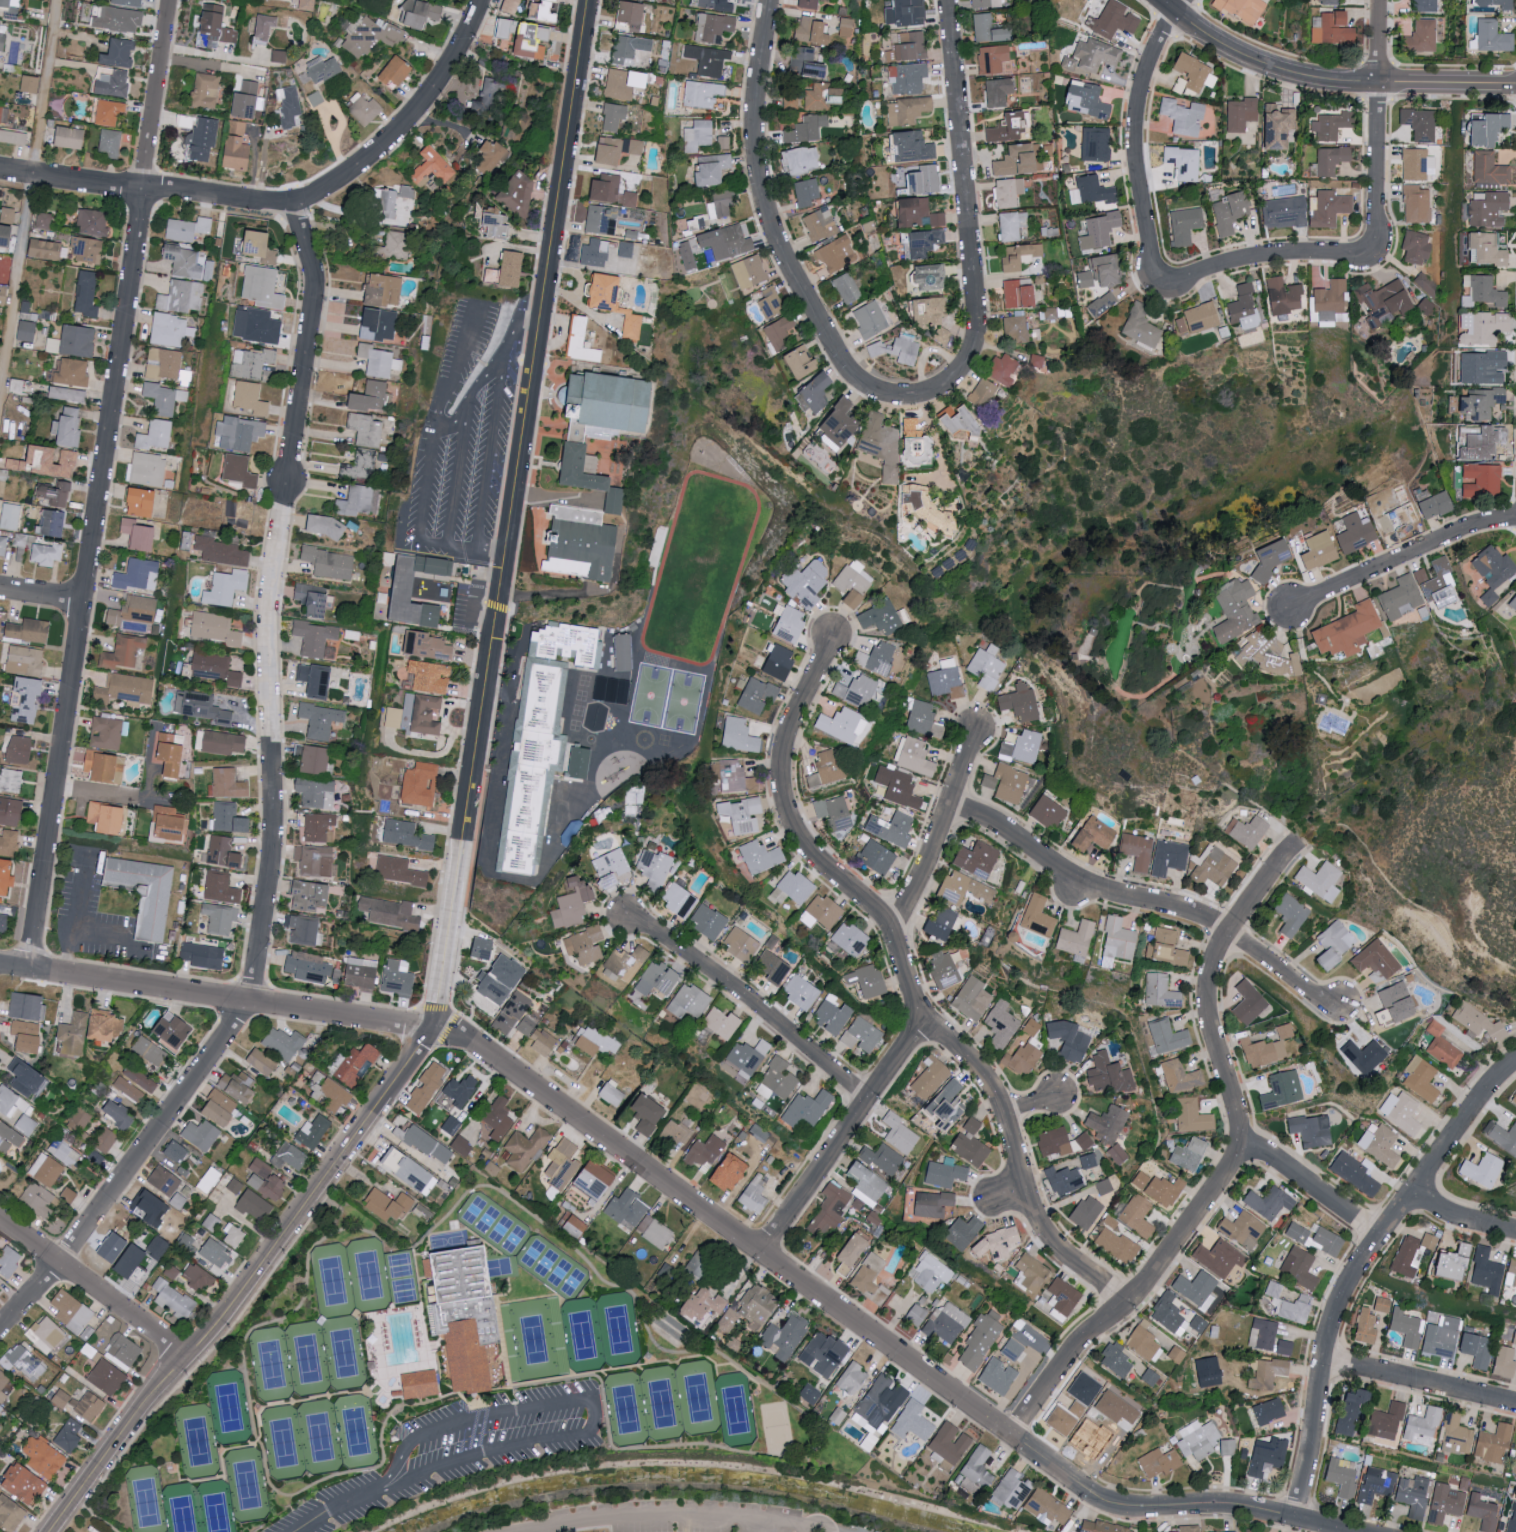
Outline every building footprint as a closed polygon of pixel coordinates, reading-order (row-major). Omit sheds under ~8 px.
[(5,11),(4,18),(13,19),(15,8),(13,8),(14,0),(0,0),(0,10),(5,11)] [(314,10),(315,0),(301,0),(300,9),(314,10)] [(419,0),(407,0),(404,10),(408,12),(405,25),(426,31),(429,19),(441,22),(445,7),(419,0)] [(529,4),(533,4),(531,18),(559,22),(560,14),(556,13),(557,0),(529,0),(529,4)] [(736,1),(741,2),(741,0),(700,0),(699,7),(734,12),(736,1)] [(799,7),(818,9),(819,0),(800,0),(799,7)] [(925,16),(923,16),(923,0),(893,0),(893,8),(886,8),(887,26),(926,24),(925,16)] [(970,9),(1001,6),(1000,0),(969,0),(970,9)] [(1115,27),(1131,34),(1138,19),(1122,12),(1124,6),(1111,0),(1105,0),(1096,19),(1087,15),(1081,27),(1109,39),(1115,27)] [(1258,0),(1211,0),(1209,2),(1249,27),(1264,4),(1258,0)] [(1409,12),(1437,12),(1437,0),(1409,0),(1409,12)] [(1497,6),(1497,12),(1511,12),(1511,0),(1469,0),(1469,6),(1497,6)] [(621,22),(632,23),(631,31),(644,32),(646,3),(623,1),(621,22)] [(237,42),(239,29),(224,28),(227,6),(206,3),(202,37),(237,42)] [(140,33),(143,10),(103,6),(102,17),(95,16),(94,28),(140,33)] [(1352,28),(1340,27),(1340,13),(1307,12),(1306,43),(1352,44),(1352,28)] [(407,31),(377,18),(376,22),(356,13),(340,48),(361,58),(364,52),(368,54),(375,38),(399,49),(407,31)] [(724,31),(736,32),(738,18),(703,13),(701,25),(705,25),(703,42),(722,45),(724,31)] [(1003,42),(1004,29),(990,28),(990,14),(973,13),(972,40),(1003,42)] [(272,27),(278,27),(279,16),(258,15),(258,40),(271,40),(272,27)] [(833,46),(835,35),(827,34),(829,21),(803,17),(801,25),(796,24),(794,40),(833,46)] [(512,32),(518,33),(520,21),(497,18),(494,37),(511,39),(512,32)] [(852,36),(853,24),(849,24),(849,19),(843,18),(842,35),(852,36)] [(1433,18),(1411,19),(1411,36),(1398,37),(1398,52),(1434,51),(1433,18)] [(1474,50),(1511,51),(1511,33),(1494,33),(1495,19),(1474,18),(1474,50)] [(544,60),(547,41),(554,42),(556,28),(522,23),(517,56),(544,60)] [(901,32),(901,44),(896,45),(897,60),(926,59),(926,31),(901,32)] [(1120,51),(1078,36),(1070,56),(1077,59),(1073,70),(1093,77),(1098,61),(1114,67),(1120,51)] [(135,41),(112,37),(109,55),(102,53),(100,63),(132,68),(134,57),(133,57),(135,41)] [(723,78),(725,60),(733,61),(734,50),(686,45),(685,58),(700,59),(698,76),(723,78)] [(1001,62),(1007,62),(1007,45),(975,47),(976,74),(1001,74),(1001,62)] [(830,76),(830,64),(814,63),(815,48),(792,47),(791,75),(830,76)] [(289,51),(273,50),(272,62),(289,62),(289,51)] [(1177,77),(1172,91),(1181,94),(1183,88),(1198,94),(1202,84),(1212,88),(1219,71),(1172,53),(1167,67),(1186,74),(1184,80),(1177,77)] [(415,67),(396,54),(380,78),(398,91),(415,67)] [(308,63),(316,84),(343,74),(337,57),(324,62),(323,57),(308,63)] [(924,77),(930,77),(929,63),(890,65),(891,95),(924,93),(924,77)] [(127,98),(131,71),(114,68),(113,75),(100,73),(97,93),(127,98)] [(633,102),(637,82),(628,80),(629,71),(610,68),(605,96),(633,102)] [(192,105),(216,109),(221,76),(197,72),(192,105)] [(38,93),(40,77),(23,75),(22,92),(38,93)] [(500,90),(508,91),(509,82),(484,78),(480,101),(472,100),(470,115),(495,119),(500,90)] [(1010,78),(983,79),(984,108),(1005,107),(1004,93),(1011,93),(1010,78)] [(1098,86),(1063,79),(1058,102),(1065,104),(1064,110),(1107,119),(1109,104),(1095,101),(1098,86)] [(256,119),(261,82),(240,80),(236,117),(256,119)] [(728,85),(688,80),(685,106),(716,109),(717,96),(727,97),(728,85)] [(806,110),(831,110),(831,103),(846,102),(846,89),(831,89),(831,82),(814,82),(814,90),(805,90),(806,110)] [(303,115),(297,85),(279,88),(285,117),(283,118),(285,130),(298,127),(296,116),(303,115)] [(784,94),(783,108),(800,109),(801,91),(792,90),(792,94),(784,94)] [(384,108),(373,98),(369,102),(358,92),(350,100),(354,104),(348,111),(366,128),(384,108)] [(889,126),(916,125),(916,114),(935,113),(934,97),(897,98),(897,103),(888,103),(889,126)] [(1156,115),(1172,117),(1170,133),(1196,137),(1198,122),(1202,122),(1204,104),(1188,102),(1187,109),(1174,107),(1175,99),(1158,97),(1156,115)] [(1243,132),(1243,121),(1256,121),(1256,99),(1224,99),(1224,133),(1243,132)] [(117,126),(119,113),(127,113),(128,102),(99,100),(96,125),(117,126)] [(620,119),(629,120),(630,105),(606,103),(604,131),(619,132),(620,119)] [(1257,149),(1282,150),(1283,129),(1294,130),(1295,109),(1274,108),(1274,104),(1259,103),(1257,149)] [(1396,124),(1410,124),(1410,142),(1432,143),(1433,110),(1397,109),(1396,124)] [(1315,115),(1315,121),(1308,121),(1308,132),(1313,132),(1313,141),(1335,141),(1335,127),(1350,127),(1350,110),(1339,110),(1339,115),(1315,115)] [(983,142),(1022,140),(1022,128),(1027,128),(1027,111),(997,112),(997,127),(982,128),(983,142)] [(1462,120),(1461,146),(1489,147),(1489,128),(1506,128),(1507,114),(1474,113),(1474,120),(1462,120)] [(821,141),(819,114),(803,115),(803,123),(794,123),(794,126),(783,127),(783,143),(821,141)] [(185,158),(211,163),(220,120),(199,116),(195,134),(190,133),(185,158)] [(714,120),(695,120),(694,128),(686,128),(686,153),(700,153),(700,145),(714,146),(714,120)] [(246,122),(228,121),(225,168),(251,170),(253,144),(244,144),(246,122)] [(56,147),(83,149),(85,129),(58,127),(56,147)] [(1107,161),(1108,128),(1080,127),(1079,160),(1107,161)] [(27,143),(28,131),(0,129),(0,142),(27,143)] [(111,151),(110,158),(120,158),(121,130),(101,130),(100,151),(111,151)] [(937,143),(925,143),(925,131),(897,132),(898,154),(895,154),(896,161),(938,159),(937,143)] [(731,149),(730,136),(719,137),(719,149),(731,149)] [(621,153),(643,155),(644,141),(602,137),(599,164),(620,166),(621,153)] [(494,145),(490,141),(471,163),(487,177),(510,152),(497,141),(494,145)] [(1002,144),(1002,161),(988,161),(989,175),(1031,174),(1030,162),(1027,162),(1026,143),(1002,144)] [(432,171),(444,184),(457,172),(430,144),(420,153),(426,160),(410,176),(418,184),(432,171)] [(781,151),(785,176),(822,170),(819,146),(781,151)] [(1198,149),(1161,147),(1160,165),(1176,165),(1175,181),(1197,182),(1198,149)] [(1347,162),(1348,148),(1315,147),(1314,176),(1332,176),(1332,162),(1347,162)] [(1433,156),(1425,156),(1425,149),(1400,149),(1399,180),(1424,180),(1425,174),(1433,175),(1433,156)] [(1470,183),(1507,184),(1507,166),(1490,166),(1491,151),(1470,150),(1470,183)] [(734,169),(733,153),(700,157),(702,172),(698,173),(699,188),(726,185),(725,170),(734,169)] [(940,194),(939,164),(919,165),(920,173),(912,173),(912,188),(902,188),(902,196),(940,194)] [(541,183),(517,169),(498,202),(522,215),(541,183)] [(622,175),(597,173),(594,200),(635,205),(637,193),(620,191),(622,175)] [(1116,202),(1114,185),(1097,188),(1095,174),(1074,177),(1076,189),(1068,190),(1068,194),(1078,192),(1079,204),(1103,200),(1104,204),(1116,202)] [(813,206),(812,200),(822,198),(818,178),(793,183),(798,209),(813,206)] [(1022,194),(1021,178),(992,180),(993,209),(1015,208),(1014,194),(1022,194)] [(1419,185),(1401,185),(1402,223),(1429,222),(1428,189),(1419,189),(1419,185)] [(708,204),(712,220),(733,215),(730,205),(739,203),(736,189),(715,194),(717,202),(708,204)] [(397,190),(381,190),(380,220),(396,220),(397,190)] [(1334,228),(1334,213),(1351,213),(1351,196),(1334,195),(1334,190),(1311,190),(1311,227),(1334,228)] [(1208,200),(1216,238),(1233,234),(1230,220),(1248,215),(1243,192),(1208,200)] [(1498,226),(1498,210),(1504,210),(1504,192),(1480,192),(1480,201),(1464,200),(1464,226),(1498,226)] [(1262,229),(1305,226),(1303,197),(1260,200),(1262,229)] [(903,226),(931,225),(930,198),(902,199),(903,226)] [(585,230),(614,235),(616,226),(609,225),(611,215),(615,216),(616,208),(590,204),(585,230)] [(1,222),(15,223),(16,208),(3,207),(1,222)] [(814,243),(840,232),(829,207),(803,218),(814,243)] [(1166,211),(1169,248),(1189,246),(1187,229),(1201,228),(1199,208),(1166,211)] [(109,212),(79,209),(77,233),(108,236),(109,228),(107,228),(109,212)] [(35,227),(49,230),(53,214),(39,211),(35,227)] [(996,213),(997,242),(1018,241),(1017,227),(1025,227),(1025,212),(996,213)] [(1079,251),(1110,245),(1107,229),(1120,226),(1118,212),(1082,218),(1085,235),(1077,237),(1079,251)] [(486,227),(493,227),(493,238),(510,239),(511,215),(487,214),(486,227)] [(169,218),(167,239),(194,243),(195,233),(211,235),(213,218),(198,216),(197,222),(169,218)] [(719,261),(757,248),(753,237),(747,239),(741,222),(709,233),(719,261)] [(15,226),(0,225),(0,246),(14,247),(15,226)] [(1430,237),(1404,229),(1398,248),(1404,250),(1401,260),(1421,267),(1430,237)] [(272,234),(250,230),(246,255),(261,257),(260,263),(278,266),(280,251),(270,249),(272,234)] [(409,232),(387,231),(386,258),(408,258),(409,232)] [(914,259),(930,258),(929,247),(947,247),(946,231),(912,232),(914,259)] [(1494,233),(1462,232),(1461,264),(1505,265),(1505,250),(1493,250),(1494,233)] [(105,241),(76,236),(73,261),(101,265),(105,241)] [(826,274),(858,262),(848,236),(817,248),(826,274)] [(604,268),(609,241),(592,237),(590,245),(585,244),(581,263),(604,268)] [(64,242),(32,239),(30,257),(62,260),(64,242)] [(619,257),(634,257),(634,243),(620,242),(619,257)] [(1017,262),(1030,262),(1030,257),(1042,256),(1041,244),(1002,246),(1003,257),(998,257),(999,273),(1018,272),(1017,262)] [(173,276),(202,279),(204,264),(197,264),(198,249),(167,245),(166,259),(174,260),(173,276)] [(501,286),(521,288),(524,253),(505,251),(501,286)] [(732,264),(741,290),(769,280),(759,254),(732,264)] [(1092,288),(1112,286),(1109,255),(1089,257),(1092,288)] [(279,270),(247,265),(242,302),(286,308),(288,295),(276,293),(279,270)] [(948,290),(947,265),(919,266),(921,291),(948,290)] [(486,268),(485,282),(501,283),(501,269),(486,268)] [(75,314),(99,317),(100,306),(94,306),(98,272),(80,270),(75,314)] [(1073,273),(1074,288),(1090,287),(1088,271),(1073,273)] [(861,298),(851,272),(834,279),(843,305),(861,298)] [(1437,286),(1419,272),(1411,281),(1429,296),(1437,286)] [(399,308),(404,278),(373,273),(368,303),(399,308)] [(626,313),(622,339),(640,342),(643,315),(632,314),(633,308),(619,306),(623,277),(598,273),(593,308),(626,313)] [(1301,284),(1283,286),(1282,275),(1264,277),(1269,316),(1288,313),(1288,310),(1299,308),(1298,294),(1302,294),(1301,284)] [(200,310),(204,282),(171,278),(169,295),(158,293),(156,309),(190,313),(191,309),(200,310)] [(1315,327),(1331,326),(1331,321),(1342,321),(1341,294),(1344,294),(1344,279),(1327,279),(1328,289),(1310,289),(1310,312),(1315,312),(1315,327)] [(1353,289),(1372,329),(1394,318),(1393,315),(1411,307),(1397,279),(1370,292),(1366,283),(1353,289)] [(1017,286),(1016,280),(1001,280),(1002,308),(1030,307),(1029,285),(1017,286)] [(1223,303),(1227,324),(1238,322),(1239,329),(1258,325),(1251,293),(1254,292),(1252,281),(1234,284),(1237,300),(1223,303)] [(766,319),(785,311),(774,285),(762,290),(765,298),(759,301),(766,319)] [(10,288),(0,286),(0,304),(6,306),(10,288)] [(1084,305),(1091,317),(1116,303),(1109,290),(1084,305)] [(917,300),(919,329),(936,327),(938,341),(951,339),(950,329),(944,329),(943,316),(948,316),(946,297),(917,300)] [(891,327),(877,300),(852,312),(866,339),(891,327)] [(1152,349),(1161,329),(1140,320),(1146,306),(1133,300),(1118,333),(1152,349)] [(1217,324),(1210,301),(1179,311),(1181,317),(1172,319),(1178,337),(1217,324)] [(272,311),(248,308),(247,311),(237,310),(233,338),(280,344),(284,320),(271,319),(272,311)] [(398,312),(366,308),(363,330),(375,331),(374,338),(394,341),(398,312)] [(188,317),(155,312),(150,344),(182,348),(184,335),(194,336),(195,328),(187,327),(188,317)] [(1506,313),(1465,312),(1464,333),(1451,333),(1451,343),(1490,344),(1491,332),(1505,333),(1506,313)] [(763,328),(775,352),(786,347),(782,339),(790,334),(788,329),(795,325),(789,314),(763,328)] [(602,362),(604,350),(586,348),(590,316),(573,315),(568,359),(602,362)] [(36,342),(37,321),(20,321),(19,341),(36,342)] [(61,353),(93,358),(98,329),(65,324),(61,353)] [(873,360),(894,351),(900,367),(921,359),(915,344),(916,344),(911,331),(868,348),(873,360)] [(394,352),(373,349),(374,344),(360,343),(358,357),(368,358),(366,376),(391,379),(392,369),(402,370),(403,360),(393,359),(394,352)] [(818,359),(814,361),(805,345),(786,356),(800,381),(824,367),(818,359)] [(183,351),(149,348),(146,377),(180,380),(183,351)] [(235,349),(232,376),(264,380),(266,362),(276,364),(278,350),(264,348),(264,353),(235,349)] [(1456,351),(1455,384),(1499,384),(1499,370),(1501,370),(1501,352),(1456,351)] [(998,359),(991,356),(982,375),(1007,387),(1011,379),(1008,378),(1016,361),(1001,354),(998,359)] [(90,360),(62,359),(61,372),(55,372),(54,384),(88,386),(90,360)] [(824,390),(837,381),(828,370),(802,390),(819,413),(833,402),(824,390)] [(658,381),(590,373),(589,376),(573,374),(571,387),(565,386),(561,416),(574,417),(571,441),(587,443),(588,437),(615,440),(616,430),(651,434),(658,381)] [(988,409),(998,388),(979,379),(969,400),(988,409)] [(388,381),(368,380),(367,394),(351,394),(351,411),(392,411),(392,393),(387,393),(388,381)] [(271,402),(260,401),(262,383),(237,381),(234,407),(255,409),(254,415),(270,417),(271,402)] [(174,417),(176,400),(187,401),(189,389),(144,384),(143,397),(156,398),(154,415),(174,417)] [(88,392),(52,386),(50,397),(86,403),(88,392)] [(1461,421),(1489,421),(1489,403),(1502,403),(1502,391),(1468,390),(1468,396),(1452,396),(1452,411),(1461,411),(1461,421)] [(865,420),(852,412),(858,401),(847,394),(825,429),(832,434),(827,441),(844,452),(865,420)] [(961,431),(969,425),(979,438),(990,430),(971,404),(951,419),(961,431)] [(61,434),(60,446),(78,448),(83,408),(64,406),(62,422),(55,421),(53,433),(61,434)] [(381,448),(385,422),(375,420),(376,416),(350,412),(347,429),(358,431),(356,445),(381,448)] [(906,417),(908,437),(923,436),(922,416),(906,417)] [(219,421),(217,436),(223,437),(222,449),(252,453),(253,443),(259,444),(260,436),(267,437),(269,422),(227,417),(226,422),(219,421)] [(174,422),(152,418),(150,435),(137,433),(135,448),(151,451),(151,446),(170,449),(174,422)] [(1452,447),(1452,460),(1486,461),(1487,445),(1503,445),(1503,427),(1464,426),(1464,447),(1452,447)] [(563,486),(608,491),(606,511),(624,513),(626,489),(614,487),(615,477),(590,474),(591,460),(598,461),(598,457),(590,456),(591,445),(568,442),(563,486)] [(75,478),(78,451),(60,450),(61,449),(33,446),(31,461),(8,459),(7,468),(30,471),(30,467),(46,468),(45,474),(75,478)] [(340,478),(376,480),(379,451),(356,450),(355,465),(341,464),(340,478)] [(164,488),(168,457),(135,452),(131,473),(129,472),(128,482),(164,488)] [(251,457),(228,453),(223,479),(245,482),(244,487),(258,489),(261,475),(249,473),(251,457)] [(1458,485),(1458,497),(1488,497),(1488,491),(1497,491),(1497,465),(1457,465),(1457,478),(1472,478),(1472,484),(1458,485)] [(51,497),(49,505),(68,509),(73,483),(58,480),(56,488),(41,485),(40,495),(51,497)] [(373,486),(349,484),(347,500),(336,499),(335,513),(359,515),(360,512),(371,513),(373,486)] [(129,515),(156,517),(159,491),(132,489),(129,515)] [(1414,501),(1419,520),(1452,511),(1446,492),(1414,501)] [(1417,520),(1409,501),(1370,518),(1378,537),(1417,520)] [(16,531),(22,506),(5,502),(0,521),(0,527),(16,531)] [(612,580),(619,526),(601,523),(603,512),(549,504),(547,513),(553,514),(551,531),(544,530),(541,545),(548,546),(546,560),(541,559),(539,571),(612,580)] [(63,538),(67,513),(46,509),(43,525),(45,525),(44,535),(63,538)] [(1332,536),(1339,555),(1376,541),(1367,517),(1358,520),(1355,511),(1338,517),(1344,531),(1332,536)] [(343,539),(346,521),(311,515),(308,533),(343,539)] [(137,526),(138,519),(122,518),(121,533),(130,534),(129,551),(156,552),(157,527),(137,526)] [(1303,552),(1293,556),(1300,572),(1335,559),(1324,530),(1298,539),(1303,552)] [(204,560),(249,566),(251,552),(239,550),(240,545),(216,541),(216,537),(197,535),(195,550),(205,551),(204,560)] [(1288,558),(1279,538),(1250,551),(1257,567),(1248,571),(1255,585),(1271,577),(1267,568),(1288,558)] [(55,566),(55,560),(62,561),(64,544),(55,543),(54,546),(33,544),(31,563),(55,566)] [(1515,568),(1502,553),(1498,556),(1486,543),(1466,562),(1491,590),(1515,568)] [(356,554),(302,547),(300,561),(317,564),(316,575),(353,580),(356,554)] [(397,553),(387,621),(437,629),(440,608),(410,604),(415,573),(450,578),(453,562),(397,553)] [(803,572),(794,564),(779,582),(812,610),(822,598),(818,595),(829,581),(825,577),(831,570),(816,557),(803,572)] [(843,599),(858,609),(867,596),(864,593),(875,579),(862,570),(865,566),(853,557),(833,584),(847,594),(843,599)] [(1453,602),(1443,572),(1447,571),(1442,557),(1426,563),(1427,566),(1413,571),(1428,611),(1453,602)] [(114,572),(113,585),(145,588),(147,572),(159,573),(160,561),(128,558),(127,574),(114,572)] [(204,590),(203,603),(233,606),(235,590),(247,591),(250,570),(233,568),(232,573),(214,571),(212,591),(204,590)] [(1383,623),(1400,616),(1398,614),(1422,604),(1409,572),(1394,578),(1397,586),(1372,596),(1383,623)] [(1225,619),(1207,629),(1216,646),(1256,623),(1243,600),(1253,594),(1244,579),(1236,583),(1233,578),(1209,592),(1225,619)] [(294,599),(304,601),(302,613),(324,618),(330,589),(297,583),(294,599)] [(1504,604),(1515,614),(1515,591),(1504,604)] [(158,598),(126,594),(124,610),(109,608),(108,619),(154,626),(158,598)] [(905,607),(897,611),(891,598),(857,615),(865,629),(879,622),(886,635),(912,621),(905,607)] [(1306,631),(1314,655),(1325,651),(1326,655),(1339,651),(1341,658),(1357,652),(1355,646),(1365,643),(1361,634),(1380,627),(1369,598),(1350,605),(1353,613),(1306,631)] [(775,634),(797,644),(810,614),(788,605),(775,634)] [(226,640),(225,646),(242,648),(244,631),(230,630),(231,617),(193,613),(191,636),(226,640)] [(24,624),(8,621),(6,636),(47,643),(51,621),(26,616),(24,624)] [(342,627),(294,621),(293,635),(303,637),(301,656),(336,660),(337,648),(325,646),(326,638),(340,640),(342,627)] [(535,658),(537,644),(530,642),(531,633),(538,634),(538,630),(544,631),(545,627),(558,629),(559,624),(599,630),(597,642),(602,643),(598,670),(573,667),(574,659),(556,656),(555,661),(535,658)] [(451,660),(454,645),(445,643),(446,639),(432,636),(432,632),(409,628),(405,653),(451,660)] [(139,647),(146,648),(148,637),(118,634),(115,653),(103,651),(101,667),(116,669),(116,665),(137,667),(139,647)] [(631,672),(616,673),(614,636),(629,635),(631,672)] [(886,676),(898,647),(879,639),(872,655),(859,650),(854,662),(886,676)] [(795,650),(774,643),(764,672),(789,681),(796,660),(792,659),(795,650)] [(979,647),(967,669),(982,678),(978,685),(992,693),(1008,664),(994,656),(999,648),(990,643),(986,651),(979,647)] [(1297,672),(1295,655),(1280,656),(1278,643),(1262,645),(1264,662),(1259,663),(1261,677),(1297,672)] [(7,670),(42,676),(47,650),(12,644),(7,670)] [(242,684),(243,672),(230,670),(232,656),(194,652),(190,678),(242,684)] [(569,665),(559,728),(561,728),(560,735),(568,736),(562,773),(554,772),(552,786),(550,786),(536,879),(494,873),(508,782),(506,781),(515,720),(517,720),(526,658),(569,665)] [(964,696),(957,658),(940,661),(942,669),(927,672),(932,696),(950,692),(951,699),(964,696)] [(452,666),(409,660),(407,672),(415,673),(412,689),(447,694),(450,677),(452,666)] [(297,680),(310,682),(308,697),(330,699),(333,667),(299,663),(297,680)] [(156,679),(108,672),(106,687),(96,686),(93,701),(109,703),(110,698),(152,704),(156,679)] [(880,683),(859,672),(851,688),(838,681),(832,693),(866,710),(880,683)] [(12,721),(37,724),(40,694),(45,695),(47,679),(19,675),(17,692),(25,693),(23,706),(14,705),(12,721)] [(782,688),(750,676),(738,705),(762,715),(769,699),(776,702),(782,688)] [(595,677),(630,682),(626,706),(592,701),(595,677)] [(1040,716),(1035,688),(1028,689),(1026,681),(1017,682),(1019,692),(998,695),(1001,710),(1014,708),(1017,720),(1040,716)] [(232,722),(233,709),(212,707),(214,694),(177,690),(174,715),(232,722)] [(443,697),(416,694),(411,731),(440,735),(442,721),(432,720),(434,708),(441,709),(443,697)] [(933,704),(914,699),(906,729),(940,738),(942,732),(941,732),(943,726),(935,724),(938,713),(931,711),(933,704)] [(348,710),(300,703),(298,717),(310,719),(307,738),(331,741),(334,721),(346,723),(348,710)] [(385,727),(401,728),(403,708),(387,707),(385,727)] [(844,708),(842,712),(837,710),(834,718),(821,713),(815,728),(856,744),(867,716),(844,708)] [(751,718),(727,715),(724,747),(761,751),(763,737),(749,736),(751,718)] [(92,733),(93,733),(91,747),(119,750),(123,719),(94,716),(92,733)] [(999,756),(1037,762),(1043,732),(1024,729),(1022,737),(1017,736),(1016,744),(1002,742),(999,756)] [(245,756),(248,735),(205,730),(202,750),(245,756)] [(176,734),(160,732),(156,759),(168,760),(166,776),(182,778),(187,744),(175,743),(176,734)] [(30,765),(34,738),(11,734),(7,761),(30,765)] [(935,777),(939,763),(926,759),(931,743),(904,734),(894,764),(935,777)] [(329,747),(302,745),(301,772),(327,774),(329,747)] [(571,747),(590,750),(585,781),(566,778),(571,747)] [(824,784),(845,778),(837,747),(816,753),(824,784)] [(116,782),(117,773),(124,774),(127,755),(87,751),(85,771),(95,772),(94,779),(116,782)] [(722,792),(747,791),(746,766),(740,766),(740,759),(728,760),(729,773),(722,774),(722,792)] [(436,805),(438,763),(417,762),(416,769),(405,768),(403,803),(436,805)] [(1022,805),(1031,772),(998,763),(995,776),(985,773),(982,785),(998,790),(995,798),(1022,805)] [(917,776),(879,765),(875,782),(888,786),(884,799),(920,809),(924,797),(912,794),(917,776)] [(20,794),(25,771),(3,767),(2,774),(0,774),(0,791),(20,794)] [(213,767),(214,784),(208,784),(208,797),(252,796),(251,781),(236,782),(236,767),(213,767)] [(822,786),(820,773),(807,775),(810,788),(822,786)] [(296,792),(303,792),(302,807),(335,809),(336,780),(296,779),(296,792)] [(831,832),(854,825),(844,793),(813,803),(818,819),(826,816),(831,832)] [(1069,807),(1041,794),(1031,816),(1059,829),(1069,807)] [(0,796),(0,824),(20,827),(25,800),(0,796)] [(735,835),(761,831),(758,815),(764,814),(761,797),(719,803),(722,818),(732,816),(735,835)] [(237,802),(214,802),(214,831),(251,831),(251,817),(237,817),(237,802)] [(126,805),(90,803),(89,822),(101,823),(100,833),(124,834),(126,805)] [(187,840),(190,817),(177,815),(178,807),(155,805),(153,822),(160,822),(158,837),(187,840)] [(909,848),(915,835),(910,833),(916,818),(897,810),(892,822),(873,814),(866,831),(909,848)] [(327,825),(337,826),(338,814),(305,813),(305,841),(327,842),(327,825)] [(1230,833),(1254,850),(1272,824),(1257,814),(1249,825),(1240,819),(1230,833)] [(1075,842),(1088,851),(1094,841),(1107,850),(1119,832),(1093,815),(1075,842)] [(417,822),(387,818),(384,843),(436,849),(438,835),(415,832),(417,822)] [(0,835),(0,855),(17,856),(20,830),(4,829),(3,835),(0,835)] [(1133,870),(1148,873),(1155,839),(1123,833),(1119,854),(1136,857),(1133,870)] [(739,847),(753,876),(788,860),(782,846),(766,852),(759,837),(739,847)] [(899,855),(870,838),(858,858),(887,876),(899,855)] [(956,865),(989,880),(1002,851),(978,840),(974,849),(964,845),(956,865)] [(1153,876),(1167,877),(1168,868),(1186,870),(1188,843),(1157,840),(1153,876)] [(1203,885),(1208,878),(1223,888),(1240,862),(1214,844),(1191,877),(1203,885)] [(333,847),(302,846),(301,875),(333,876),(333,847)] [(622,882),(619,875),(631,870),(623,848),(593,859),(604,889),(622,882)] [(674,856),(661,851),(660,854),(644,849),(637,871),(651,875),(646,889),(662,894),(674,856)] [(410,859),(379,854),(376,877),(429,886),(431,872),(409,868),(410,859)] [(16,860),(0,858),(0,894),(12,895),(16,860)] [(140,940),(147,890),(105,884),(108,860),(173,869),(162,943),(140,940)] [(1341,890),(1335,886),(1344,872),(1326,860),(1317,874),(1304,864),(1295,878),(1333,903),(1341,890)] [(997,890),(952,869),(939,897),(961,907),(968,891),(992,902),(997,890)] [(203,898),(242,904),(244,888),(229,886),(231,873),(208,870),(203,898)] [(802,906),(819,886),(801,870),(796,875),(791,870),(770,893),(782,904),(790,895),(802,906)] [(555,929),(584,922),(582,915),(588,914),(585,902),(596,900),(591,878),(583,880),(582,874),(569,877),(573,893),(557,897),(560,909),(551,911),(555,929)] [(332,885),(296,879),(291,908),(316,912),(317,905),(329,906),(332,885)] [(687,917),(697,894),(673,883),(662,906),(687,917)] [(1049,896),(1032,891),(1021,927),(1053,937),(1059,918),(1043,913),(1049,896)] [(1294,940),(1313,910),(1286,893),(1276,909),(1287,916),(1279,930),(1294,940)] [(823,899),(817,894),(805,909),(830,930),(847,909),(828,894),(823,899)] [(369,922),(420,931),(423,916),(413,915),(415,904),(361,895),(358,911),(370,913),(369,922)] [(730,917),(699,902),(691,921),(697,924),(695,930),(719,941),(730,917)] [(240,907),(204,903),(203,914),(209,915),(208,933),(232,935),(233,921),(238,921),(240,907)] [(929,917),(924,931),(948,941),(959,913),(942,906),(936,920),(929,917)] [(7,934),(11,915),(0,913),(0,933),(7,934)] [(1135,960),(1140,931),(1123,928),(1124,916),(1110,914),(1102,966),(1113,968),(1115,956),(1135,960)] [(316,946),(319,917),(290,915),(288,927),(292,928),(291,943),(316,946)] [(1056,949),(1086,959),(1097,922),(1082,917),(1078,932),(1063,927),(1056,949)] [(1328,950),(1319,959),(1331,970),(1359,939),(1337,919),(1317,940),(1328,950)] [(830,938),(857,959),(873,938),(853,922),(849,927),(842,922),(830,938)] [(580,966),(605,957),(599,941),(606,939),(600,924),(563,938),(569,955),(576,953),(580,966)] [(764,942),(735,924),(724,942),(731,947),(729,950),(751,964),(764,942)] [(1180,930),(1157,926),(1154,949),(1148,948),(1146,957),(1188,965),(1191,950),(1177,948),(1180,930)] [(472,955),(493,960),(497,941),(477,936),(472,955)] [(1384,981),(1403,968),(1381,938),(1351,959),(1360,972),(1372,964),(1384,981)] [(224,969),(227,947),(182,941),(180,959),(191,960),(191,966),(224,969)] [(617,980),(618,977),(633,984),(649,950),(638,944),(632,955),(615,947),(603,974),(617,980)] [(794,966),(767,948),(753,968),(780,986),(794,966)] [(940,989),(963,982),(952,948),(929,956),(940,989)] [(529,970),(503,952),(490,971),(516,989),(529,970)] [(325,984),(327,976),(338,978),(340,964),(289,954),(285,971),(295,973),(294,978),(325,984)] [(381,990),(412,995),(415,973),(408,972),(409,961),(386,957),(381,990)] [(377,960),(346,959),(345,989),(376,990),(377,960)] [(668,996),(683,975),(663,961),(659,966),(652,961),(634,987),(648,997),(655,987),(668,996)] [(867,1000),(892,991),(883,968),(875,970),(873,964),(844,974),(847,982),(859,978),(867,1000)] [(1168,991),(1169,973),(1146,972),(1145,1005),(1183,1006),(1183,992),(1168,991)] [(476,990),(502,1007),(513,990),(487,973),(476,990)] [(782,994),(811,1011),(823,990),(794,973),(782,994)] [(987,983),(969,974),(952,1007),(980,1022),(992,997),(982,992),(987,983)] [(1245,998),(1232,1010),(1247,1025),(1271,1003),(1247,977),(1235,987),(1245,998)] [(1412,998),(1405,981),(1378,992),(1385,1009),(1412,998)] [(666,1009),(682,1019),(687,1010),(701,1018),(714,996),(694,984),(691,988),(683,983),(666,1009)] [(523,1020),(533,998),(515,989),(504,1011),(523,1020)] [(44,1019),(45,994),(12,992),(10,1017),(44,1019)] [(984,1025),(997,1031),(990,1044),(1005,1052),(1022,1020),(1006,1011),(1010,1003),(999,997),(984,1025)] [(840,1036),(854,1009),(844,1004),(842,1008),(824,999),(812,1021),(840,1036)] [(91,1039),(122,1043),(125,1013),(94,1009),(91,1039)] [(89,1011),(73,1011),(73,1023),(60,1023),(59,1043),(68,1044),(68,1054),(87,1055),(89,1011)] [(840,1041),(853,1050),(857,1044),(870,1054),(884,1033),(858,1015),(840,1041)] [(180,1054),(196,1026),(177,1016),(174,1022),(163,1016),(154,1032),(163,1036),(159,1043),(180,1054)] [(514,1026),(498,1016),(492,1025),(508,1036),(514,1026)] [(1156,1054),(1194,1045),(1190,1029),(1173,1033),(1169,1017),(1148,1022),(1156,1054)] [(1060,1055),(1081,1064),(1093,1037),(1079,1031),(1080,1028),(1056,1018),(1049,1034),(1065,1041),(1060,1055)] [(1426,1051),(1453,1069),(1465,1051),(1441,1036),(1445,1029),(1432,1020),(1426,1030),(1436,1037),(1426,1051)] [(42,1023),(12,1023),(12,1035),(20,1035),(19,1052),(41,1052),(42,1023)] [(533,1023),(517,1023),(517,1033),(533,1033),(533,1023)] [(614,1056),(621,1043),(589,1023),(576,1045),(596,1057),(601,1048),(614,1056)] [(1279,1025),(1280,1039),(1295,1037),(1293,1023),(1279,1025)] [(292,1036),(272,1026),(262,1045),(294,1062),(307,1037),(295,1030),(292,1036)] [(528,1045),(547,1057),(558,1040),(539,1028),(528,1045)] [(132,1050),(162,1067),(170,1052),(140,1035),(132,1050)] [(1241,1037),(1250,1069),(1289,1058),(1284,1039),(1267,1044),(1266,1040),(1252,1044),(1249,1035),(1241,1037)] [(1284,1039),(1289,1054),(1300,1051),(1296,1036),(1284,1039)] [(725,1059),(741,1068),(738,1073),(751,1081),(772,1045),(761,1038),(755,1048),(746,1042),(743,1046),(736,1042),(725,1059)] [(1352,1039),(1340,1050),(1364,1076),(1389,1054),(1375,1039),(1362,1050),(1352,1039)] [(1010,1067),(1031,1076),(1043,1050),(1023,1041),(1010,1067)] [(380,1050),(366,1042),(361,1051),(352,1046),(334,1077),(356,1090),(380,1050)] [(247,1060),(270,1077),(280,1064),(257,1047),(247,1060)] [(332,1066),(337,1069),(346,1053),(341,1050),(332,1066)] [(1132,1068),(1123,1070),(1122,1062),(1112,1064),(1109,1050),(1093,1053),(1097,1068),(1089,1070),(1093,1089),(1114,1085),(1116,1092),(1136,1088),(1132,1068)] [(930,1066),(911,1086),(926,1100),(953,1072),(933,1052),(924,1061),(930,1066)] [(786,1101),(801,1081),(786,1070),(791,1063),(779,1055),(754,1090),(768,1100),(773,1092),(786,1101)] [(1403,1084),(1433,1103),(1441,1091),(1430,1084),(1438,1070),(1415,1055),(1405,1070),(1410,1073),(1403,1084)] [(12,1086),(37,1100),(51,1076),(16,1056),(9,1069),(19,1074),(12,1086)] [(1206,1084),(1202,1069),(1185,1074),(1180,1057),(1161,1062),(1170,1094),(1206,1084)] [(421,1083),(405,1107),(420,1117),(451,1071),(435,1059),(419,1082),(421,1083)] [(122,1074),(155,1093),(160,1084),(127,1065),(122,1074)] [(261,1081),(240,1069),(235,1078),(226,1072),(218,1085),(248,1102),(261,1081)] [(1270,1075),(1274,1092),(1260,1095),(1264,1110),(1306,1100),(1298,1069),(1270,1075)] [(482,1081),(470,1073),(464,1083),(454,1076),(444,1092),(455,1099),(452,1103),(464,1110),(482,1081)] [(139,1103),(146,1094),(119,1075),(113,1085),(139,1103)] [(966,1086),(956,1077),(929,1107),(946,1122),(943,1126),(950,1132),(970,1108),(957,1096),(966,1086)] [(627,1094),(617,1087),(619,1083),(611,1078),(600,1095),(618,1108),(627,1094)] [(204,1113),(228,1126),(241,1103),(214,1088),(208,1099),(211,1100),(204,1113)] [(797,1091),(782,1120),(796,1128),(799,1122),(814,1131),(834,1094),(822,1088),(815,1101),(797,1091)] [(502,1142),(514,1119),(508,1116),(512,1109),(507,1106),(511,1098),(499,1092),(484,1121),(496,1127),(491,1136),(502,1142)] [(633,1127),(651,1137),(669,1107),(644,1092),(635,1108),(642,1112),(633,1127)] [(1390,1093),(1378,1113),(1416,1136),(1423,1124),(1412,1118),(1420,1104),(1401,1092),(1398,1097),(1390,1093)] [(1199,1114),(1199,1097),(1176,1098),(1178,1131),(1217,1129),(1216,1113),(1199,1114)] [(104,1111),(119,1120),(117,1125),(129,1132),(138,1115),(111,1100),(104,1111)] [(1095,1138),(1114,1147),(1131,1112),(1112,1102),(1104,1117),(1091,1111),(1085,1124),(1099,1131),(1095,1138)] [(909,1156),(922,1138),(901,1122),(903,1119),(890,1109),(882,1120),(893,1128),(885,1138),(909,1156)] [(40,1121),(22,1113),(15,1128),(33,1136),(40,1121)] [(305,1120),(296,1140),(318,1150),(332,1120),(318,1113),(313,1124),(305,1120)] [(1288,1118),(1289,1134),(1302,1132),(1304,1148),(1333,1145),(1331,1114),(1288,1118)] [(984,1123),(971,1115),(964,1129),(977,1136),(984,1123)] [(695,1133),(673,1117),(659,1136),(675,1148),(681,1141),(686,1145),(695,1133)] [(1515,1157),(1515,1155),(1515,1117),(1505,1132),(1485,1118),(1477,1130),(1515,1157)] [(28,1137),(0,1119),(0,1150),(6,1154),(13,1143),(21,1148),(28,1137)] [(181,1137),(210,1152),(222,1129),(205,1119),(201,1127),(190,1120),(181,1137)] [(394,1131),(445,1166),(454,1154),(403,1119),(394,1131)] [(1391,1149),(1400,1135),(1381,1123),(1374,1134),(1366,1130),(1357,1145),(1395,1168),(1402,1156),(1391,1149)] [(525,1174),(550,1133),(539,1126),(531,1139),(516,1130),(505,1148),(512,1153),(506,1163),(525,1174)] [(1045,1158),(1093,1145),(1090,1134),(1070,1139),(1067,1126),(1039,1133),(1045,1158)] [(95,1148),(110,1154),(119,1133),(103,1127),(95,1148)] [(953,1150),(980,1168),(993,1148),(966,1131),(953,1150)] [(705,1144),(697,1139),(685,1158),(701,1168),(706,1160),(712,1164),(727,1142),(712,1133),(705,1144)] [(472,1142),(459,1134),(452,1147),(464,1154),(472,1142)] [(1169,1161),(1196,1173),(1210,1142),(1193,1135),(1187,1150),(1176,1144),(1169,1161)] [(582,1164),(573,1157),(580,1146),(564,1136),(550,1157),(555,1161),(547,1173),(553,1178),(550,1183),(564,1192),(582,1164)] [(47,1151),(72,1168),(81,1154),(55,1138),(47,1151)] [(189,1150),(174,1139),(164,1153),(180,1164),(189,1150)] [(282,1168),(285,1162),(302,1171),(310,1154),(283,1141),(272,1163),(282,1168)] [(1120,1165),(1130,1157),(1119,1142),(1108,1151),(1120,1165)] [(895,1178),(907,1157),(882,1143),(877,1152),(865,1146),(858,1158),(895,1178)] [(440,1175),(392,1148),(384,1163),(400,1172),(397,1177),(429,1195),(440,1175)] [(1330,1170),(1375,1198),(1383,1184),(1365,1172),(1368,1167),(1342,1150),(1330,1170)] [(713,1182),(735,1193),(752,1163),(730,1151),(713,1182)] [(1476,1165),(1460,1158),(1453,1173),(1488,1189),(1501,1160),(1482,1151),(1476,1165)] [(1081,1157),(1085,1170),(1099,1165),(1095,1152),(1081,1157)] [(65,1164),(39,1153),(29,1175),(55,1187),(65,1164)] [(275,1170),(257,1156),(249,1168),(255,1172),(248,1182),(276,1202),(289,1184),(273,1172),(275,1170)] [(602,1200),(619,1176),(594,1159),(578,1183),(602,1200)] [(953,1189),(955,1178),(968,1181),(971,1166),(945,1160),(944,1164),(930,1161),(925,1183),(953,1189)] [(851,1193),(872,1208),(890,1183),(859,1161),(852,1171),(862,1179),(851,1193)] [(172,1197),(183,1179),(159,1164),(148,1181),(172,1197)] [(1086,1187),(1079,1166),(1057,1173),(1054,1166),(1047,1168),(1056,1196),(1086,1187)] [(206,1192),(222,1175),(213,1167),(198,1183),(203,1188),(203,1189),(206,1192)] [(769,1199),(759,1195),(767,1176),(755,1171),(741,1204),(763,1213),(769,1199)] [(1141,1171),(1134,1183),(1147,1191),(1154,1179),(1141,1171)] [(1146,1192),(1171,1208),(1188,1184),(1178,1177),(1173,1185),(1158,1174),(1146,1192)] [(1115,1190),(1109,1178),(1096,1184),(1101,1196),(1115,1190)] [(57,1195),(30,1181),(18,1203),(50,1220),(55,1210),(50,1207),(57,1195)] [(806,1229),(820,1237),(828,1224),(834,1228),(854,1197),(830,1181),(823,1192),(828,1195),(806,1229)] [(1244,1200),(1272,1222),(1284,1205),(1291,1211),(1298,1201),(1275,1184),(1263,1198),(1252,1190),(1244,1200)] [(133,1200),(158,1220),(169,1205),(144,1186),(133,1200)] [(394,1214),(402,1220),(416,1200),(403,1190),(395,1201),(376,1186),(364,1203),(388,1222),(394,1214)] [(621,1199),(613,1195),(604,1214),(638,1229),(649,1205),(640,1201),(643,1194),(627,1186),(621,1199)] [(236,1205),(264,1224),(276,1207),(249,1188),(236,1205)] [(945,1218),(945,1206),(956,1206),(957,1193),(917,1191),(916,1216),(945,1218)] [(170,1203),(181,1210),(188,1199),(176,1192),(170,1203)] [(1071,1220),(1090,1231),(1106,1204),(1087,1193),(1071,1220)] [(1120,1222),(1152,1237),(1157,1225),(1145,1220),(1153,1202),(1134,1193),(1120,1222)] [(1218,1229),(1253,1250),(1268,1225),(1243,1209),(1235,1222),(1225,1217),(1218,1229)] [(635,1230),(664,1249),(675,1232),(647,1213),(635,1230)] [(968,1223),(962,1217),(945,1237),(963,1252),(986,1225),(975,1215),(968,1223)] [(1313,1232),(1292,1221),(1285,1234),(1306,1245),(1313,1232)] [(981,1257),(989,1252),(995,1262),(1027,1243),(1015,1222),(974,1246),(981,1257)] [(222,1238),(237,1248),(248,1234),(232,1223),(222,1238)] [(1336,1258),(1346,1239),(1320,1225),(1312,1240),(1322,1246),(1320,1249),(1336,1258)] [(1134,1263),(1143,1246),(1106,1226),(1096,1242),(1134,1263)] [(843,1263),(838,1270),(847,1277),(873,1242),(858,1231),(838,1259),(843,1263)] [(1432,1252),(1437,1237),(1423,1233),(1418,1247),(1432,1252)] [(161,1259),(171,1244),(158,1234),(147,1249),(161,1259)] [(200,1253),(225,1270),(235,1255),(210,1238),(200,1253)] [(1225,1279),(1236,1263),(1242,1268),(1249,1257),(1221,1238),(1212,1251),(1201,1243),(1192,1256),(1225,1279)] [(115,1269),(133,1280),(150,1252),(133,1241),(115,1269)] [(1457,1280),(1463,1243),(1454,1242),(1452,1254),(1432,1251),(1428,1276),(1457,1280)] [(1496,1297),(1502,1264),(1485,1260),(1488,1247),(1476,1244),(1468,1283),(1487,1287),(1486,1295),(1496,1297)] [(0,1271),(0,1273),(10,1279),(25,1255),(7,1245),(0,1257),(0,1263),(3,1265),(0,1271)] [(452,1394),(442,1336),(431,1338),(426,1307),(435,1305),(427,1254),(485,1245),(501,1344),(485,1347),(493,1392),(466,1396),(465,1391),(452,1394)] [(1321,1278),(1309,1273),(1317,1256),(1292,1245),(1279,1274),(1316,1290),(1321,1278)] [(685,1271),(701,1281),(714,1259),(698,1249),(685,1271)] [(887,1261),(871,1251),(850,1283),(869,1296),(870,1295),(883,1304),(891,1291),(874,1281),(887,1261)] [(908,1276),(931,1294),(942,1280),(947,1284),(955,1273),(927,1252),(908,1276)] [(1016,1268),(1028,1274),(1022,1285),(1039,1293),(1052,1267),(1024,1253),(1016,1268)] [(1515,1287),(1515,1257),(1509,1255),(1504,1272),(1512,1274),(1510,1286),(1515,1287)] [(218,1277),(191,1262),(181,1279),(201,1290),(205,1282),(213,1287),(218,1277)] [(1193,1282),(1180,1274),(1172,1286),(1201,1307),(1220,1281),(1202,1269),(1193,1282)] [(1050,1313),(1065,1323),(1084,1293),(1058,1276),(1046,1294),(1050,1297),(1047,1303),(1054,1307),(1050,1313)] [(155,1302),(187,1322),(199,1302),(159,1278),(153,1288),(161,1293),(155,1302)] [(1306,1324),(1314,1297),(1299,1293),(1296,1303),(1280,1299),(1284,1284),(1269,1280),(1265,1294),(1273,1297),(1271,1305),(1280,1308),(1278,1316),(1306,1324)] [(741,1314),(764,1328),(782,1297),(755,1282),(742,1302),(744,1303),(739,1312),(729,1306),(717,1328),(729,1335),(741,1314)] [(722,1314),(730,1300),(715,1292),(716,1291),(702,1283),(686,1312),(704,1322),(712,1309),(722,1314)] [(60,1310),(55,1317),(78,1336),(96,1314),(62,1288),(50,1302),(60,1310)] [(1182,1337),(1191,1323),(1178,1314),(1181,1309),(1172,1302),(1177,1296),(1168,1290),(1150,1315),(1182,1337)] [(1390,1300),(1375,1296),(1372,1310),(1386,1313),(1390,1300)] [(973,1318),(950,1301),(935,1321),(930,1318),(923,1328),(952,1348),(973,1318)] [(929,1311),(915,1302),(905,1319),(919,1327),(929,1311)] [(1418,1350),(1423,1319),(1402,1316),(1403,1307),(1391,1305),(1387,1330),(1403,1333),(1400,1347),(1418,1350)] [(1352,1341),(1372,1345),(1375,1328),(1371,1327),(1374,1315),(1366,1314),(1367,1308),(1359,1306),(1352,1341)] [(970,1345),(960,1361),(978,1372),(1005,1325),(999,1322),(1003,1316),(992,1309),(988,1316),(982,1312),(974,1325),(977,1327),(967,1344),(970,1345)] [(772,1322),(758,1343),(787,1361),(811,1324),(794,1313),(783,1330),(772,1322)] [(48,1356),(68,1334),(46,1315),(32,1330),(36,1333),(30,1339),(48,1356)] [(1452,1358),(1458,1318),(1439,1315),(1437,1325),(1424,1323),(1419,1352),(1452,1358)] [(1157,1336),(1148,1329),(1151,1324),(1144,1318),(1126,1342),(1151,1361),(1163,1346),(1154,1339),(1157,1336)] [(1278,1321),(1253,1318),(1250,1347),(1274,1350),(1278,1321)] [(800,1359),(814,1367),(813,1368),(833,1380),(852,1348),(818,1328),(800,1359)] [(105,1352),(133,1368),(144,1347),(116,1332),(105,1352)] [(1486,1371),(1493,1339),(1460,1333),(1456,1352),(1473,1355),(1470,1368),(1486,1371)] [(1027,1348),(1012,1337),(1002,1351),(1016,1362),(1027,1348)] [(1277,1353),(1297,1358),(1300,1344),(1280,1339),(1277,1353)] [(13,1367),(33,1381),(46,1363),(16,1342),(0,1364),(10,1371),(13,1367)] [(1137,1363),(1112,1343),(1099,1359),(1124,1379),(1137,1363)] [(1180,1364),(1187,1353),(1176,1345),(1169,1356),(1180,1364)] [(1515,1348),(1496,1345),(1490,1373),(1509,1377),(1515,1348)] [(1007,1364),(996,1356),(979,1378),(1004,1396),(1021,1373),(1008,1363),(1007,1364)] [(87,1382),(116,1396),(128,1373),(100,1358),(87,1382)] [(857,1396),(870,1374),(862,1370),(865,1365),(853,1359),(838,1385),(857,1396)] [(1256,1384),(1275,1385),(1275,1375),(1291,1376),(1291,1360),(1257,1359),(1256,1384)] [(12,1378),(0,1369),(0,1402),(2,1404),(8,1395),(2,1390),(12,1378)] [(400,1376),(435,1370),(439,1396),(403,1402),(400,1376)] [(890,1423),(912,1392),(897,1381),(883,1372),(855,1411),(879,1428),(885,1419),(890,1423)] [(817,1405),(823,1391),(807,1383),(801,1397),(817,1405)] [(52,1401),(64,1409),(72,1396),(60,1388),(52,1401)] [(107,1403),(89,1389),(75,1409),(93,1423),(107,1403)] [(1134,1425),(1143,1410),(1108,1389),(1096,1409),(1120,1423),(1123,1418),(1134,1425)] [(1351,1436),(1353,1421),(1362,1422),(1366,1391),(1350,1389),(1349,1393),(1339,1392),(1333,1434),(1351,1436)] [(920,1415),(926,1405),(912,1397),(892,1431),(905,1438),(910,1431),(928,1441),(937,1425),(920,1415)] [(1259,1425),(1287,1417),(1282,1397),(1254,1405),(1259,1425)] [(1069,1411),(1057,1405),(1047,1424),(1070,1436),(1087,1406),(1075,1400),(1069,1411)] [(1363,1434),(1392,1440),(1396,1420),(1400,1421),(1404,1403),(1389,1400),(1386,1413),(1368,1409),(1363,1434)] [(1431,1446),(1439,1408),(1425,1405),(1422,1418),(1405,1415),(1400,1440),(1431,1446)] [(76,1434),(82,1425),(71,1417),(54,1441),(72,1454),(83,1438),(76,1434)] [(953,1471),(975,1439),(961,1431),(962,1430),(947,1420),(925,1453),(953,1471)] [(1179,1430),(1183,1439),(1177,1442),(1185,1457),(1193,1453),(1197,1460),(1218,1449),(1214,1442),(1222,1437),(1213,1420),(1202,1426),(1198,1420),(1179,1430)] [(1075,1444),(1106,1464),(1126,1435),(1119,1430),(1114,1438),(1090,1422),(1075,1444)] [(1510,1424),(1495,1422),(1493,1433),(1475,1431),(1471,1458),(1495,1462),(1497,1447),(1506,1448),(1510,1424)] [(54,1481),(68,1456),(33,1435),(23,1452),(32,1457),(28,1465),(54,1481)] [(1249,1476),(1268,1479),(1270,1466),(1284,1469),(1290,1440),(1273,1437),(1272,1442),(1257,1439),(1249,1476)] [(1222,1456),(1237,1455),(1237,1439),(1222,1440),(1222,1456)] [(993,1452),(982,1443),(960,1473),(966,1478),(962,1483),(980,1496),(995,1476),(982,1466),(993,1452)] [(1163,1454),(1160,1447),(1139,1459),(1150,1481),(1183,1463),(1175,1448),(1163,1454)] [(1338,1483),(1336,1497),(1349,1500),(1356,1463),(1326,1456),(1322,1480),(1338,1483)] [(1,1487),(33,1507),(49,1482),(17,1461),(1,1487)] [(1019,1511),(1035,1484),(1022,1476),(1024,1474),(1011,1466),(994,1496),(1019,1511)] [(1356,1503),(1370,1506),(1372,1493),(1390,1497),(1395,1472),(1364,1466),(1356,1503)] [(1405,1518),(1420,1521),(1428,1478),(1413,1476),(1412,1480),(1397,1477),(1393,1502),(1408,1505),(1405,1518)] [(1440,1525),(1442,1514),(1459,1517),(1463,1492),(1446,1489),(1447,1485),(1433,1482),(1426,1523),(1440,1525)] [(1075,1509),(1038,1487),(1025,1510),(1047,1523),(1050,1518),(1065,1526),(1075,1509)] [(1479,1493),(1468,1491),(1464,1516),(1479,1518),(1477,1531),(1481,1531),(1492,1531),(1496,1504),(1477,1501),(1479,1493)] [(0,1494),(0,1495),(0,1525),(13,1531),(16,1531),(28,1509),(0,1494)] [(1510,1501),(1504,1531),(1515,1531),(1515,1502),(1510,1501)]
